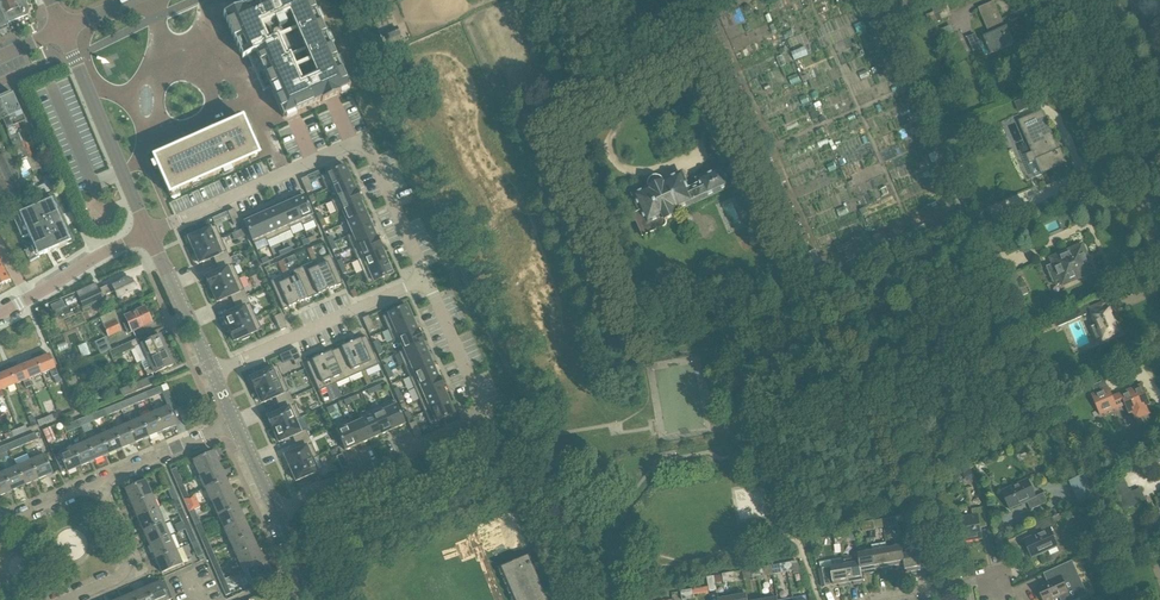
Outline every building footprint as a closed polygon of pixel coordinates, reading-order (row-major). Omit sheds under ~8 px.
[(9,28),(7,24),(23,17),(28,15),(29,11),(24,0),(0,0),(0,32),(9,28)] [(223,14),(243,58),(248,56),(263,91),(271,88),(283,117),(321,101),(322,102),(341,94),(340,92),(343,91),(350,88),(311,0),(259,0),(255,2),(243,7),(242,6),(223,14)] [(934,12),(927,15),(931,25),(938,22),(942,21),(939,13),(939,12),(948,8),(945,2),(932,7),(934,12)] [(990,36),(978,40),(981,48),(982,49),(984,48),(988,56),(1014,44),(1006,26),(1005,27),(994,3),(979,10),(989,34),(990,36)] [(399,34),(397,28),(386,32),(388,38),(399,34)] [(13,94),(2,99),(34,172),(46,167),(40,154),(37,155),(25,129),(20,131),(17,125),(18,124),(14,116),(21,112),(13,94)] [(1024,111),(1037,105),(1033,95),(1019,101),(1024,111)] [(3,120),(7,130),(8,129),(9,135),(17,154),(13,156),(17,164),(28,159),(33,172),(34,172),(2,99),(1,99),(0,99),(0,122),(3,120)] [(813,120),(819,118),(815,108),(811,110),(812,113),(811,114),(813,120)] [(1042,111),(1018,122),(1024,136),(1026,135),(1033,153),(1028,155),(1031,162),(1035,161),(1041,175),(1067,164),(1061,150),(1059,150),(1042,111)] [(911,121),(920,117),(917,112),(909,115),(911,121)] [(259,154),(242,116),(152,156),(169,193),(259,154)] [(2,207),(16,201),(19,207),(32,202),(31,200),(15,165),(17,164),(13,156),(0,128),(0,204),(2,207)] [(720,153),(730,149),(723,132),(714,136),(720,153)] [(345,166),(321,177),(326,189),(351,178),(345,166)] [(665,223),(666,222),(678,217),(677,213),(732,188),(723,168),(697,180),(699,185),(689,190),(682,173),(633,195),(647,227),(663,219),(665,223)] [(307,176),(301,179),(307,193),(314,190),(307,176)] [(351,178),(326,189),(327,190),(332,188),(337,199),(331,201),(332,202),(356,191),(351,178)] [(51,182),(28,192),(31,200),(54,189),(51,182)] [(337,213),(361,202),(356,191),(332,202),(337,213)] [(303,226),(315,220),(304,196),(292,201),(303,226)] [(32,209),(15,217),(24,238),(29,236),(33,247),(31,248),(37,258),(37,259),(40,257),(39,256),(51,251),(51,252),(73,243),(53,199),(32,208),(32,209)] [(301,224),(302,226),(303,226),(292,201),(280,206),(291,231),(290,228),(301,224)] [(994,222),(1011,215),(1006,201),(988,208),(994,222)] [(361,202),(337,213),(337,214),(342,211),(347,223),(367,214),(361,202)] [(268,212),(279,236),(291,231),(280,206),(268,212)] [(865,207),(859,210),(862,215),(867,213),(865,207)] [(235,209),(228,212),(234,225),(241,222),(235,209)] [(257,217),(268,241),(279,236),(268,212),(257,217)] [(347,236),(347,237),(372,226),(367,214),(347,223),(352,234),(347,236)] [(267,242),(268,241),(257,217),(244,222),(254,244),(266,239),(267,242)] [(1030,230),(1037,227),(1034,221),(1027,224),(1030,230)] [(222,239),(216,226),(188,238),(194,251),(222,239)] [(347,237),(352,248),(377,237),(372,226),(347,237)] [(352,248),(358,260),(382,249),(377,237),(352,248)] [(987,244),(992,257),(1007,251),(1001,238),(987,244)] [(222,239),(194,251),(200,264),(213,258),(216,264),(230,258),(222,239)] [(1060,281),(1063,287),(1095,274),(1083,246),(1051,259),(1054,266),(1049,268),(1055,283),(1060,281)] [(31,248),(16,256),(23,268),(24,267),(37,260),(38,259),(37,259),(37,258),(31,248)] [(382,249),(358,260),(358,261),(363,258),(368,269),(363,271),(363,272),(387,261),(382,249)] [(315,254),(310,256),(313,263),(315,262),(328,290),(343,284),(330,255),(317,261),(315,254)] [(239,278),(230,258),(216,264),(219,271),(206,277),(211,290),(239,278)] [(387,261),(363,272),(368,285),(393,274),(387,261)] [(301,268),(313,297),(328,290),(315,262),(313,263),(301,268)] [(1,285),(2,287),(11,282),(0,263),(0,285),(1,285)] [(285,267),(281,269),(283,276),(286,275),(298,303),(313,297),(301,268),(288,274),(285,267)] [(1017,272),(1001,279),(1011,301),(1029,293),(1026,286),(1020,289),(1017,281),(1020,279),(1017,272)] [(286,275),(283,276),(270,281),(283,310),(295,305),(298,303),(286,275)] [(137,290),(131,278),(118,285),(116,282),(79,300),(84,309),(105,300),(104,298),(114,293),(117,299),(137,290)] [(239,278),(211,290),(217,302),(231,296),(234,303),(247,297),(239,278)] [(256,316),(247,297),(234,303),(236,310),(223,316),(229,329),(256,316)] [(62,300),(51,305),(54,312),(65,307),(62,300)] [(1104,304),(1091,309),(1088,302),(1052,319),(1056,328),(1092,312),(1094,317),(1093,317),(1095,323),(1089,326),(1097,344),(1103,341),(1121,333),(1111,310),(1107,311),(1104,304)] [(125,317),(127,323),(124,324),(128,334),(132,333),(153,323),(145,306),(124,315),(125,317)] [(383,317),(388,330),(400,324),(413,319),(407,306),(383,317)] [(44,318),(51,316),(48,309),(41,311),(44,318)] [(287,328),(281,314),(274,317),(280,331),(287,328)] [(369,316),(369,315),(362,318),(363,319),(368,332),(375,329),(369,316)] [(256,316),(229,329),(234,341),(242,338),(243,340),(250,337),(249,335),(262,329),(256,316)] [(388,330),(393,341),(418,330),(413,319),(400,324),(388,330)] [(117,320),(103,326),(108,337),(122,331),(117,320)] [(393,341),(394,342),(399,340),(404,350),(398,353),(399,353),(410,348),(423,342),(418,330),(393,341)] [(363,372),(366,371),(379,365),(366,336),(354,342),(351,343),(363,372)] [(140,346),(137,340),(110,352),(113,359),(135,348),(138,355),(141,362),(148,359),(167,351),(161,337),(140,346)] [(399,353),(404,365),(415,360),(428,354),(423,342),(410,348),(399,353)] [(364,379),(369,377),(366,371),(363,372),(351,343),(336,350),(349,378),(361,373),(364,379)] [(296,365),(302,362),(296,348),(289,351),(296,365)] [(349,378),(336,350),(322,356),(334,385),(336,384),(344,381),(349,378)] [(167,351),(148,359),(152,367),(145,370),(148,376),(155,373),(155,374),(174,366),(167,351)] [(404,365),(409,377),(420,372),(434,366),(428,354),(415,360),(404,365)] [(38,361),(43,375),(51,372),(53,377),(54,377),(57,384),(61,382),(51,356),(38,361)] [(334,385),(322,356),(306,363),(319,391),(332,386),(335,392),(339,390),(336,384),(334,385)] [(43,375),(38,361),(24,366),(30,380),(43,375)] [(24,366),(11,371),(17,386),(24,382),(27,390),(33,387),(30,380),(24,366)] [(256,391),(283,379),(278,366),(250,378),(256,391)] [(409,377),(414,388),(425,383),(439,378),(434,366),(420,372),(409,377)] [(0,376),(0,383),(3,391),(17,386),(11,371),(0,376)] [(153,377),(135,384),(120,390),(124,398),(156,385),(153,377)] [(414,388),(419,400),(431,395),(444,389),(439,378),(425,383),(414,388)] [(283,379),(256,391),(262,404),(275,398),(278,404),(292,398),(283,379)] [(1151,405),(1143,385),(1114,398),(1110,388),(1109,389),(1106,381),(1093,386),(1096,394),(1092,396),(1101,416),(1125,405),(1129,414),(1133,413),(1136,420),(1151,414),(1148,406),(1151,405)] [(160,387),(145,393),(148,400),(163,394),(162,393),(160,387)] [(80,396),(77,388),(71,391),(74,398),(80,396)] [(444,389),(431,395),(419,400),(425,412),(436,407),(449,401),(444,389)] [(164,392),(162,393),(163,394),(168,407),(169,407),(175,404),(169,390),(164,392)] [(145,393),(132,399),(135,405),(148,400),(145,393)] [(292,398),(278,404),(281,411),(268,417),(273,430),(301,418),(292,398)] [(132,399),(118,404),(121,411),(135,405),(132,399)] [(382,405),(393,430),(405,424),(394,400),(382,405)] [(449,401),(436,407),(425,412),(430,425),(455,414),(449,401)] [(118,404),(104,410),(107,416),(121,411),(118,404)] [(370,410),(375,421),(381,435),(393,430),(382,405),(381,405),(384,410),(373,415),(371,410),(370,410)] [(154,413),(162,432),(176,426),(169,407),(168,407),(154,413)] [(183,407),(177,410),(183,423),(188,420),(183,407)] [(107,416),(104,410),(91,415),(93,422),(107,416)] [(359,415),(361,420),(369,440),(381,435),(375,421),(370,410),(359,415)] [(162,432),(154,413),(141,419),(148,438),(162,432)] [(55,420),(52,415),(45,418),(47,423),(55,420)] [(93,422),(91,415),(77,421),(80,427),(93,422)] [(346,421),(347,423),(349,426),(357,445),(369,440),(361,420),(359,415),(358,416),(360,421),(349,426),(347,420),(346,421)] [(47,423),(45,418),(37,421),(40,426),(47,423)] [(301,418),(273,430),(279,443),(292,437),(295,443),(309,437),(306,430),(301,432),(296,420),(301,418)] [(148,438),(141,419),(127,425),(135,443),(148,438)] [(80,427),(77,421),(63,427),(66,433),(80,427)] [(334,426),(345,451),(357,445),(349,426),(347,423),(346,421),(334,426)] [(416,421),(409,424),(415,438),(422,435),(416,421)] [(135,443),(127,425),(113,431),(121,449),(135,443)] [(26,426),(18,429),(20,435),(28,431),(26,426)] [(18,429),(5,434),(7,440),(14,437),(20,435),(18,429)] [(121,449),(113,431),(100,437),(108,455),(121,449)] [(35,433),(21,439),(24,445),(37,440),(35,433)] [(100,437),(86,443),(94,461),(108,455),(100,437)] [(309,437),(295,443),(298,450),(285,456),(290,469),(318,457),(309,437)] [(24,445),(21,439),(7,445),(10,451),(24,445)] [(66,470),(67,473),(81,467),(73,448),(74,448),(72,443),(66,446),(68,450),(54,456),(61,472),(66,470)] [(94,461),(86,443),(74,448),(73,448),(81,467),(94,461)] [(7,445),(0,448),(0,455),(10,451),(7,445)] [(1026,445),(1018,448),(1021,455),(1029,452),(1026,445)] [(200,476),(220,467),(214,453),(193,462),(200,476)] [(348,468),(342,454),(336,457),(342,471),(348,468)] [(31,462),(39,480),(52,474),(44,456),(31,462)] [(318,457),(290,469),(296,482),(318,472),(313,459),(318,457)] [(31,462),(17,468),(25,486),(39,480),(31,462)] [(226,481),(220,467),(200,476),(206,490),(226,481)] [(17,468),(4,473),(12,492),(25,486),(17,468)] [(177,486),(183,484),(176,469),(171,471),(177,486)] [(975,478),(972,470),(966,473),(963,474),(966,482),(975,478)] [(4,473),(0,475),(0,497),(12,492),(4,473)] [(167,490),(173,487),(167,473),(161,475),(167,490)] [(1087,501),(1096,497),(1085,474),(1069,481),(1080,505),(1087,501)] [(1048,503),(1044,494),(1037,497),(1029,480),(1002,493),(1010,510),(1027,502),(1031,511),(1048,503)] [(226,481),(206,490),(212,503),(233,494),(226,481)] [(132,505),(152,496),(146,482),(125,490),(132,505)] [(183,484),(177,486),(183,500),(189,497),(183,484)] [(179,501),(173,487),(167,490),(173,503),(179,501)] [(1141,488),(1125,495),(1131,508),(1146,501),(1141,488)] [(233,494),(212,503),(218,517),(239,508),(233,494)] [(189,513),(194,510),(201,508),(195,495),(189,497),(183,500),(189,513)] [(158,510),(152,496),(132,505),(137,519),(158,510)] [(185,515),(179,501),(173,503),(179,517),(185,515)] [(245,521),(239,508),(218,517),(225,531),(245,521)] [(986,522),(984,508),(972,510),(974,517),(960,519),(964,542),(982,539),(979,523),(986,522)] [(158,510),(137,519),(143,532),(164,524),(158,510)] [(195,511),(194,510),(189,513),(195,527),(201,525),(195,511)] [(191,528),(185,515),(179,517),(185,531),(191,528)] [(1024,541),(1033,558),(1058,546),(1051,531),(1056,529),(1053,523),(1051,518),(1035,526),(1038,534),(1024,541)] [(245,521),(225,531),(231,544),(251,535),(245,521)] [(170,537),(164,524),(143,532),(149,546),(170,537)] [(201,525),(195,527),(201,541),(207,539),(201,525)] [(197,542),(191,528),(185,531),(191,545),(197,542)] [(251,535),(231,544),(237,558),(257,549),(251,535)] [(176,551),(170,537),(149,546),(155,560),(176,551)] [(213,552),(207,539),(201,541),(207,555),(213,552)] [(197,542),(191,545),(197,559),(203,556),(197,542)] [(1115,559),(1118,550),(1111,547),(1108,557),(1115,559)] [(903,556),(904,556),(902,548),(889,550),(892,567),(896,567),(896,570),(906,568),(903,556)] [(906,568),(907,574),(912,573),(912,576),(922,574),(921,566),(926,565),(924,553),(919,554),(919,553),(912,555),(911,549),(903,550),(903,548),(902,548),(904,556),(903,556),(906,568)] [(257,549),(237,558),(243,572),(263,562),(257,549)] [(892,567),(889,550),(874,553),(877,570),(881,569),(882,573),(892,571),(892,567)] [(176,551),(155,560),(162,574),(182,565),(176,551)] [(213,552),(207,555),(213,569),(219,566),(213,552)] [(874,553),(859,555),(860,564),(862,573),(867,572),(867,575),(878,573),(877,570),(874,553)] [(846,565),(850,584),(854,583),(855,586),(864,584),(862,573),(860,564),(859,555),(845,558),(846,565)] [(1061,599),(1077,599),(1088,595),(1072,561),(1049,572),(1052,580),(1038,586),(1044,599),(1055,599),(1060,598),(1061,599)] [(270,577),(263,562),(243,572),(250,586),(252,585),(254,590),(265,584),(263,580),(270,577)] [(836,585),(839,585),(840,588),(849,586),(849,584),(850,584),(846,565),(833,568),(836,585)] [(219,566),(213,569),(219,583),(225,580),(219,566)] [(823,588),(836,585),(833,568),(820,570),(823,588)] [(709,592),(717,591),(715,583),(714,577),(714,576),(707,577),(708,587),(709,592)] [(225,580),(219,583),(226,597),(231,595),(225,580)] [(146,589),(150,599),(168,599),(160,583),(146,589)] [(698,596),(710,594),(709,593),(709,592),(708,587),(697,589),(698,595),(698,596)] [(132,595),(134,599),(150,599),(146,589),(132,595)]
